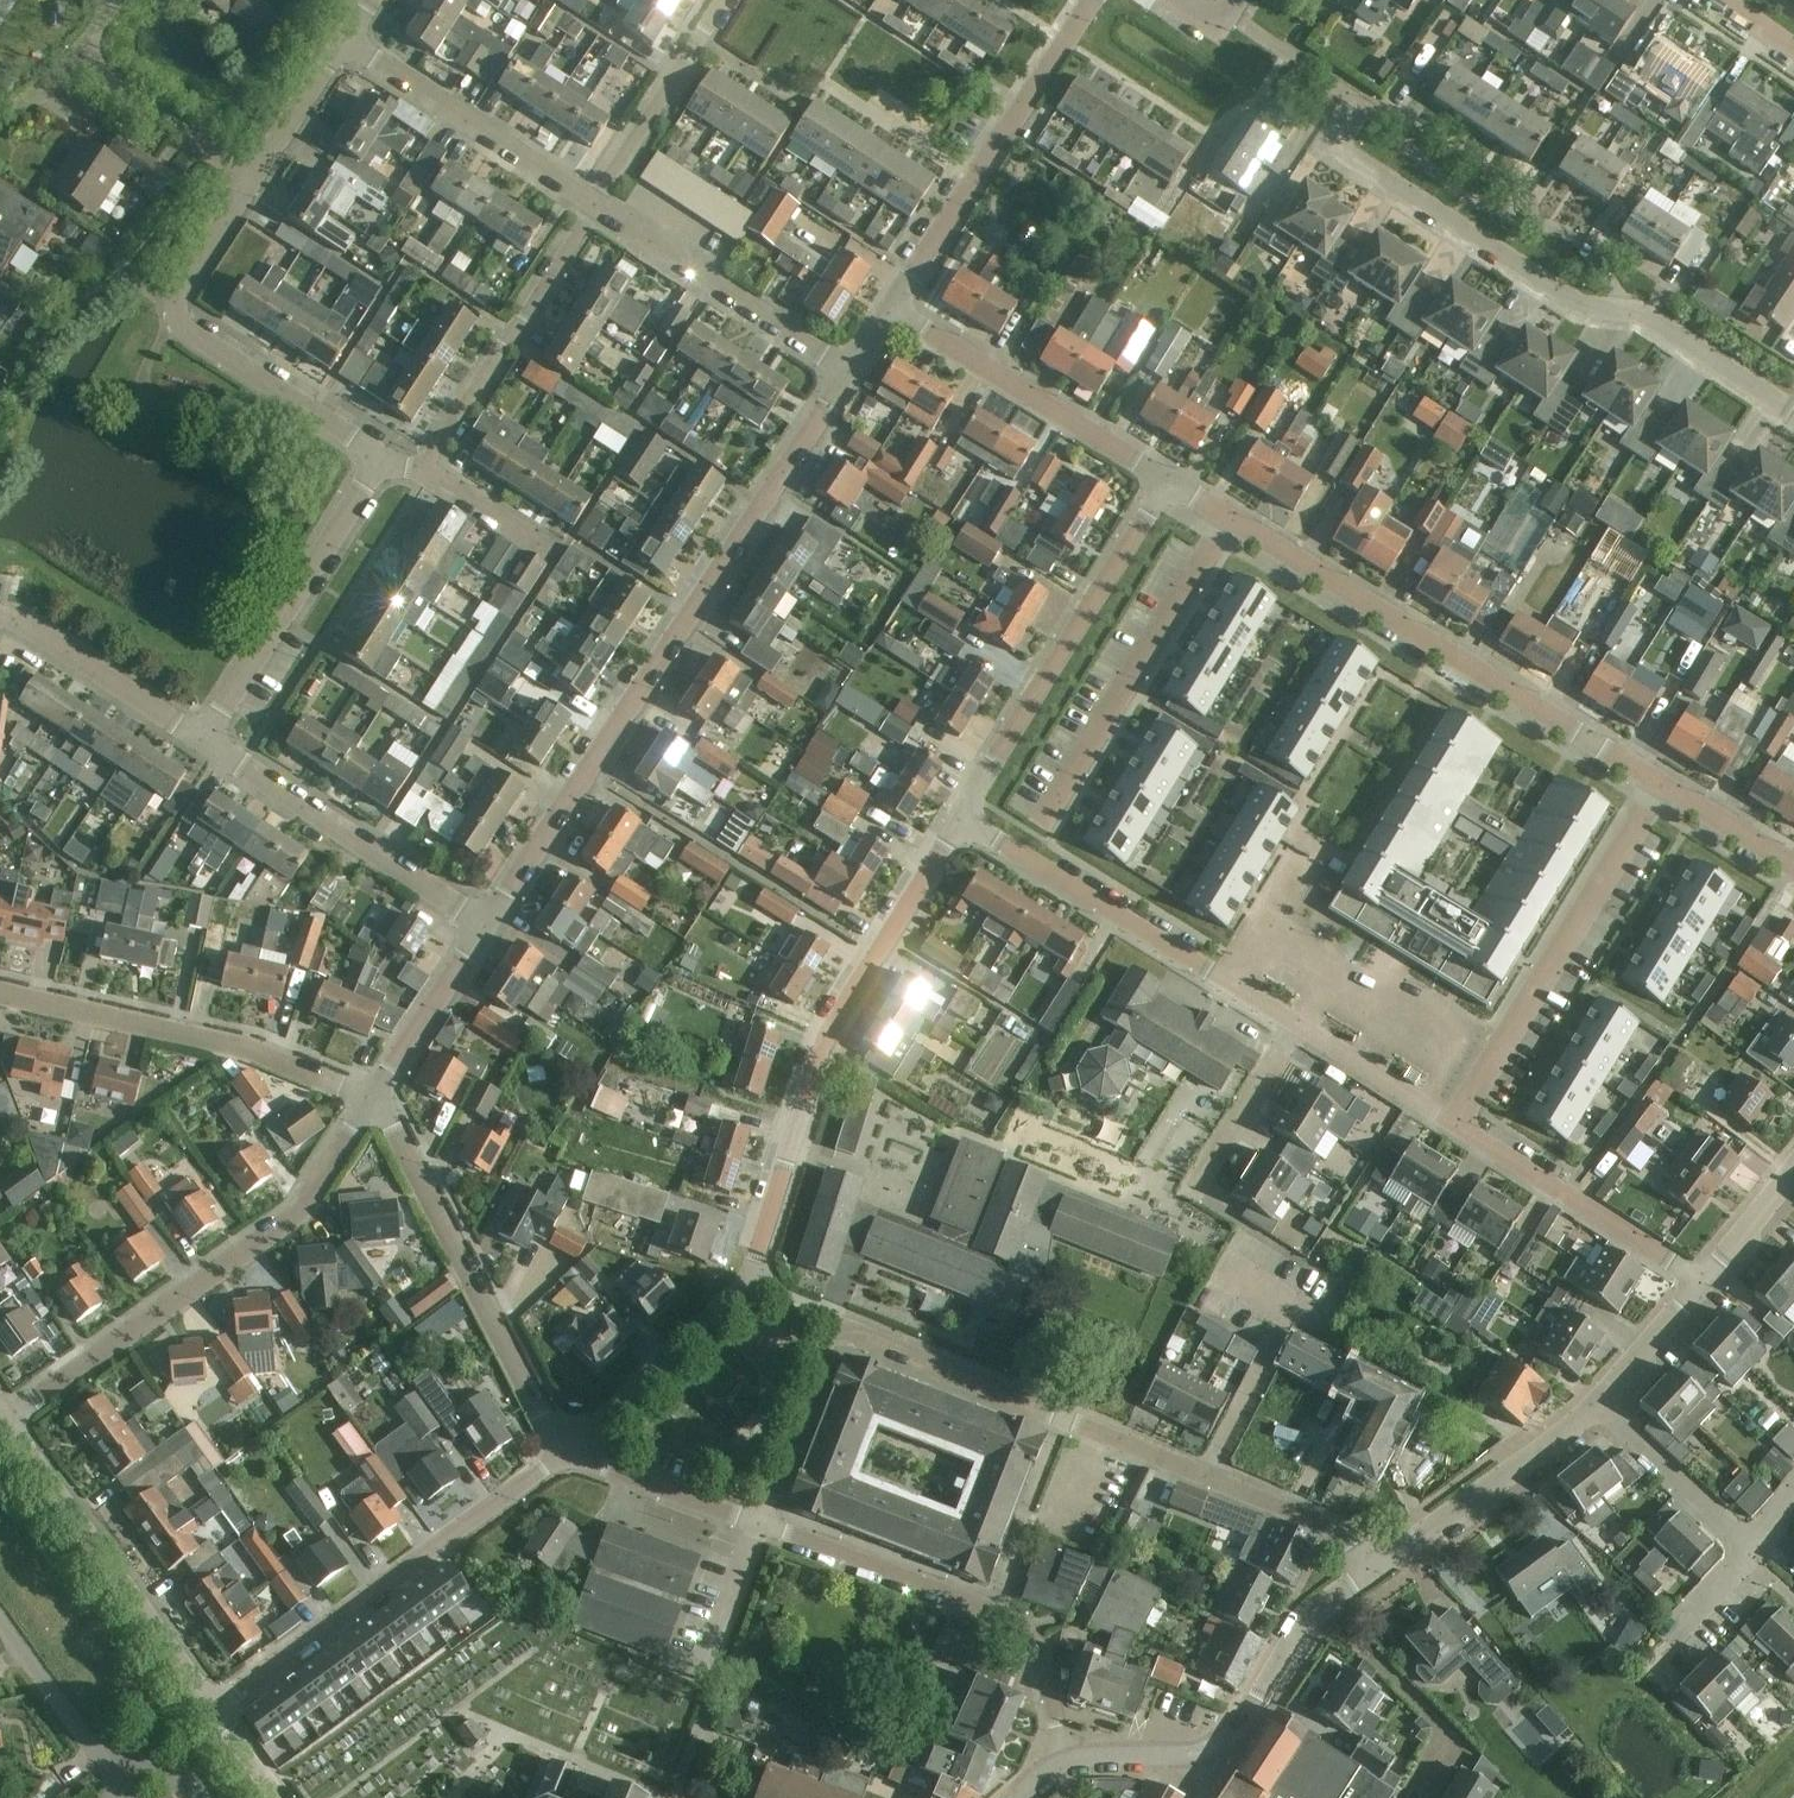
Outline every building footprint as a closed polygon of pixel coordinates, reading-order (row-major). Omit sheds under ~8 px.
[(263,8),(251,0),(202,0),(223,14),(226,10),(270,39),(282,21),(263,8)] [(502,66),(511,52),(458,17),(464,8),(452,0),(428,0),(420,13),(502,66)] [(482,3),(497,12),(497,11),(498,11),(505,0),(478,0),(482,3)] [(505,0),(498,11),(507,17),(514,6),(505,0)] [(630,15),(622,27),(651,46),(666,22),(631,0),(620,0),(616,6),(630,15)] [(666,22),(680,0),(639,0),(637,3),(633,0),(631,0),(666,22)] [(910,5),(938,23),(953,0),(914,0),(910,5)] [(985,11),(968,0),(953,0),(938,23),(965,41),(985,11)] [(1343,7),(1371,26),(1383,7),(1388,0),(1347,0),(1343,7)] [(1406,12),(1415,0),(1389,0),(1406,12)] [(1571,21),(1587,32),(1608,0),(1556,0),(1535,30),(1556,44),(1571,21)] [(1587,32),(1611,48),(1634,14),(1612,0),(1608,0),(1587,32)] [(566,35),(574,21),(545,2),(528,27),(547,40),(555,28),(566,35)] [(482,3),(475,14),(483,19),(490,8),(482,3)] [(1013,29),(985,11),(965,41),(994,59),(1013,29)] [(1520,23),(1516,20),(1507,32),(1510,34),(1524,43),(1539,19),(1528,12),(1520,23)] [(502,66),(420,13),(405,36),(433,55),(443,40),(462,53),(455,63),(489,85),(502,66)] [(894,31),(899,23),(887,15),(882,23),(894,31)] [(574,21),(566,35),(575,41),(584,28),(574,21)] [(899,23),(894,31),(906,40),(912,31),(899,23)] [(1448,46),(1467,58),(1482,36),(1463,23),(1448,46)] [(700,44),(715,52),(722,39),(707,31),(700,44)] [(1520,54),(1519,53),(1488,32),(1482,43),(1514,64),(1520,54)] [(598,37),(589,51),(612,66),(622,52),(598,37)] [(542,44),(541,46),(528,67),(516,59),(497,88),(521,103),(540,75),(555,52),(542,44)] [(1578,45),(1568,60),(1561,70),(1597,94),(1613,69),(1578,45)] [(1639,80),(1673,102),(1665,113),(1679,123),(1687,111),(1688,112),(1711,78),(1691,64),(1689,66),(1661,47),(1640,77),(1622,66),(1603,94),(1621,107),(1639,80)] [(949,67),(954,58),(943,51),(937,59),(949,67)] [(622,52),(612,66),(620,71),(629,57),(622,52)] [(630,57),(613,89),(631,99),(649,67),(630,57)] [(954,58),(949,67),(962,76),(967,67),(954,58)] [(1545,85),(1552,75),(1536,65),(1530,75),(1545,85)] [(1432,100),(1456,116),(1477,85),(1452,68),(1432,100)] [(685,108),(705,121),(713,126),(738,87),(711,69),(685,108)] [(540,75),(521,103),(544,118),(563,90),(540,75)] [(1552,75),(1545,85),(1561,95),(1568,85),(1552,75)] [(12,85),(0,78),(0,104),(12,85)] [(1085,129),(1106,96),(1078,78),(1057,110),(1085,129)] [(563,90),(544,118),(567,134),(586,105),(592,96),(569,81),(563,90)] [(1735,83),(1720,107),(1709,99),(1677,147),(1687,153),(1680,163),(1712,184),(1719,173),(1689,154),(1714,116),(1742,136),(1728,156),(1760,177),(1779,148),(1770,142),(1787,118),(1735,83)] [(1477,85),(1456,116),(1480,132),(1500,100),(1477,85)] [(738,87),(713,126),(739,143),(764,104),(738,87)] [(1085,129),(1113,147),(1134,114),(1106,96),(1085,129)] [(390,151),(399,157),(407,144),(382,128),(396,107),(380,97),(374,107),(363,100),(347,124),(390,151)] [(814,155),(839,116),(815,100),(789,139),(814,155)] [(1500,100),(1480,132),(1503,147),(1524,116),(1500,100)] [(766,161),(778,142),(791,122),(764,104),(739,143),(766,161)] [(609,120),(586,105),(567,134),(590,149),(609,120)] [(1623,125),(1630,115),(1615,105),(1608,115),(1623,125)] [(1113,147),(1140,165),(1162,132),(1134,114),(1113,147)] [(1261,164),(1280,135),(1287,140),(1295,128),(1287,123),(1279,135),(1247,114),(1228,143),(1261,164)] [(1630,115),(1623,125),(1640,137),(1647,126),(1630,115)] [(838,171),(863,132),(839,116),(814,155),(838,171)] [(1528,164),(1541,144),(1549,133),(1524,116),(1503,147),(1528,164)] [(347,124),(332,147),(341,153),(334,164),(354,177),(360,180),(360,181),(368,168),(375,158),(382,163),(390,151),(347,124)] [(838,171),(862,186),(887,147),(863,132),(838,171)] [(1140,165),(1169,184),(1190,151),(1162,132),(1140,165)] [(109,155),(115,159),(143,177),(138,185),(157,198),(171,176),(116,140),(115,141),(117,143),(109,155)] [(1558,172),(1581,188),(1602,156),(1579,140),(1558,172)] [(50,188),(70,201),(95,217),(100,210),(110,216),(120,201),(110,194),(125,171),(81,142),(50,188)] [(428,142),(415,163),(413,166),(430,177),(445,153),(428,142)] [(1243,193),(1261,164),(1228,143),(1209,172),(1243,193)] [(862,186),(885,202),(911,163),(887,147),(862,186)] [(1056,147),(1051,156),(1062,164),(1068,155),(1056,147)] [(680,152),(673,163),(681,168),(687,172),(695,160),(681,151),(680,152)] [(1615,164),(1602,156),(1581,188),(1605,203),(1635,158),(1624,151),(1615,164)] [(657,152),(639,179),(640,180),(651,187),(669,160),(664,157),(658,152),(657,152)] [(1068,155),(1062,164),(1075,172),(1081,164),(1068,155)] [(669,160),(651,187),(663,195),(681,168),(673,163),(669,160)] [(885,202),(890,205),(910,218),(935,179),(911,163),(885,202)] [(414,199),(415,200),(430,177),(413,166),(391,200),(407,210),(414,199)] [(446,166),(433,186),(429,193),(441,201),(430,217),(441,224),(469,181),(446,166)] [(714,181),(721,170),(715,166),(708,178),(714,181)] [(676,203),(694,176),(687,172),(681,168),(663,195),(676,203)] [(721,170),(714,181),(726,189),(733,178),(721,170)] [(733,178),(726,189),(741,199),(753,180),(739,170),(733,178)] [(302,194),(329,212),(341,220),(356,197),(361,201),(360,201),(379,213),(387,201),(377,194),(358,182),(351,193),(317,171),(302,194)] [(1754,203),(1773,216),(1793,230),(1793,210),(1785,204),(1781,211),(1770,204),(1785,182),(1773,174),(1764,187),(1757,198),(1754,203)] [(688,211),(706,184),(694,176),(676,203),(688,211)] [(788,195),(795,184),(786,178),(779,189),(788,195)] [(1754,180),(1747,191),(1757,198),(1764,187),(1754,180)] [(492,195),(469,181),(441,224),(454,232),(465,216),(475,223),(492,195)] [(701,220),(719,192),(706,184),(688,211),(701,220)] [(798,201),(802,195),(805,190),(795,184),(788,195),(798,201)] [(1327,204),(1330,200),(1305,184),(1285,215),(1272,207),(1252,237),(1289,261),(1300,244),(1327,203),(1327,204)] [(20,244),(36,255),(56,224),(0,188),(0,274),(20,244)] [(1115,204),(1120,196),(1109,188),(1103,197),(1115,204)] [(870,272),(850,259),(840,253),(831,266),(781,232),(799,206),(775,190),(748,231),(781,254),(852,300),(870,272)] [(713,228),(731,200),(719,192),(701,220),(713,228)] [(329,212),(302,194),(286,218),(343,255),(353,239),(324,220),(329,212)] [(498,238),(515,210),(492,195),(475,223),(498,238)] [(1238,214),(1246,202),(1238,196),(1230,208),(1238,214)] [(1153,216),(1147,225),(1161,234),(1167,225),(1168,226),(1180,208),(1163,198),(1152,215),(1153,216)] [(726,236),(744,209),(731,200),(713,228),(726,236)] [(1641,202),(1632,216),(1619,235),(1643,251),(1665,218),(1641,202)] [(1327,203),(1300,244),(1321,258),(1311,275),(1326,284),(1346,255),(1333,246),(1350,220),(1351,221),(1352,219),(1327,204),(1327,203)] [(1754,203),(1734,232),(1748,242),(1761,221),(1767,225),(1773,217),(1773,216),(1754,203)] [(839,220),(847,209),(838,204),(831,215),(839,220)] [(738,244),(747,231),(756,217),(744,209),(726,236),(738,244)] [(847,209),(839,220),(849,227),(856,216),(847,209)] [(539,226),(515,210),(498,238),(491,250),(503,258),(512,245),(522,252),(539,226)] [(1773,217),(1765,228),(1778,237),(1786,225),(1773,217)] [(1689,234),(1665,218),(1643,251),(1667,267),(1672,260),(1685,268),(1706,237),(1693,229),(1689,234)] [(274,238),(299,253),(306,242),(281,226),(274,238)] [(371,238),(383,246),(388,239),(376,231),(371,238)] [(1352,278),(1373,292),(1400,251),(1375,234),(1374,236),(1375,237),(1358,263),(1346,255),(1326,284),(1342,294),(1352,278)] [(879,245),(888,251),(895,241),(886,235),(879,245)] [(965,235),(953,256),(968,265),(980,244),(965,235)] [(1767,320),(1782,330),(1793,313),(1793,238),(1791,236),(1780,252),(1788,257),(1764,292),(1758,287),(1741,313),(1762,328),(1767,320)] [(383,246),(371,238),(364,248),(377,256),(383,246)] [(400,254),(416,264),(424,251),(408,241),(400,254)] [(299,253),(323,269),(331,258),(306,242),(299,253)] [(1238,249),(1227,242),(1220,253),(1222,254),(1231,260),(1238,249)] [(377,257),(385,270),(401,261),(393,248),(377,257)] [(441,261),(424,251),(416,264),(433,274),(441,261)] [(1385,322),(1400,332),(1419,302),(1406,294),(1423,267),(1424,268),(1425,267),(1400,251),(1373,292),(1395,306),(1385,322)] [(1080,252),(1073,265),(1085,272),(1093,260),(1080,252)] [(461,269),(477,279),(487,264),(470,253),(461,269)] [(773,265),(803,284),(809,273),(821,281),(804,308),(834,327),(852,300),(781,254),(773,265)] [(1222,254),(1214,267),(1227,275),(1235,263),(1231,260),(1222,254)] [(941,302),(969,319),(1004,262),(993,256),(978,281),(961,270),(941,302)] [(323,269),(349,285),(356,274),(331,258),(323,269)] [(1004,262),(969,319),(999,337),(1018,306),(990,288),(996,279),(1006,285),(1015,269),(1004,262)] [(439,278),(453,287),(464,294),(472,281),(447,266),(439,278)] [(587,291),(641,325),(649,312),(622,295),(630,284),(602,266),(587,291)] [(254,324),(284,276),(272,268),(257,291),(244,283),(228,308),(254,324)] [(345,346),(335,340),(346,322),(344,322),(356,303),(367,310),(381,290),(356,274),(349,285),(349,286),(331,314),(320,331),(319,330),(303,355),(329,371),(345,346)] [(401,275),(384,302),(397,310),(414,284),(401,275)] [(280,282),(254,324),(279,340),(305,298),(280,282)] [(1419,302),(1400,332),(1416,342),(1426,326),(1447,339),(1474,298),(1449,282),(1448,283),(1449,284),(1432,310),(1419,302)] [(441,307),(450,294),(432,283),(424,296),(441,307)] [(1020,310),(1036,319),(1050,294),(1034,285),(1020,310)] [(1704,287),(1693,302),(1727,324),(1737,309),(1704,287)] [(641,325),(587,291),(572,314),(599,331),(606,320),(633,337),(641,325)] [(7,323),(19,306),(0,294),(0,318),(7,323)] [(305,298),(279,340),(303,355),(319,330),(320,331),(331,314),(305,298)] [(1039,363),(1067,380),(1102,323),(1101,322),(1110,308),(1094,298),(1068,340),(1058,333),(1039,363)] [(1295,300),(1291,306),(1303,314),(1311,302),(1304,298),(1295,300)] [(1473,379),(1493,350),(1480,341),(1497,315),(1498,316),(1499,314),(1474,298),(1447,339),(1467,352),(1457,369),(1473,379)] [(384,302),(369,327),(381,335),(397,310),(384,302)] [(675,306),(662,326),(656,335),(669,343),(688,315),(675,306)] [(448,307),(432,332),(458,349),(474,324),(448,307)] [(1085,350),(1067,380),(1096,397),(1114,368),(1100,359),(1122,322),(1108,313),(1085,350)] [(593,341),(599,331),(572,314),(557,337),(585,354),(596,362),(604,349),(593,341)] [(1122,322),(1100,359),(1114,368),(1127,376),(1156,330),(1128,314),(1122,322)] [(416,323),(401,347),(416,357),(442,374),(458,349),(432,332),(416,323)] [(1161,345),(1146,371),(1162,381),(1190,336),(1169,323),(1164,332),(1157,343),(1161,345)] [(693,326),(680,346),(676,352),(699,367),(716,341),(693,326)] [(353,352),(365,360),(381,335),(369,327),(353,352)] [(1498,372),(1521,387),(1550,342),(1549,342),(1546,345),(1522,329),(1521,331),(1523,332),(1505,358),(1493,350),(1473,379),(1487,389),(1498,372)] [(664,351),(669,343),(656,335),(651,342),(664,351)] [(570,377),(585,354),(557,337),(543,359),(570,377)] [(701,390),(711,375),(722,382),(739,356),(716,341),(699,367),(689,383),(701,390)] [(1550,342),(1521,387),(1541,400),(1531,416),(1547,427),(1566,397),(1553,389),(1573,358),(1550,342)] [(1307,348),(1295,366),(1319,382),(1337,356),(1325,348),(1319,356),(1307,348)] [(353,352),(350,356),(337,377),(358,390),(359,389),(385,405),(384,407),(410,424),(426,398),(400,381),(365,360),(353,352)] [(1607,415),(1634,373),(1634,374),(1637,370),(1612,354),(1583,399),(1607,415)] [(722,382),(712,398),(734,412),(761,370),(739,356),(722,382)] [(426,398),(442,374),(416,357),(400,381),(426,398)] [(1388,362),(1384,375),(1402,380),(1405,368),(1388,362)] [(629,380),(628,382),(642,390),(653,372),(640,363),(634,372),(625,366),(620,374),(629,380)] [(875,395),(887,403),(888,403),(904,413),(924,381),(895,363),(875,395)] [(535,365),(527,377),(551,393),(559,381),(535,365)] [(761,370),(735,412),(749,422),(758,428),(769,412),(786,386),(761,370)] [(1139,418),(1166,435),(1202,379),(1191,372),(1175,399),(1157,388),(1139,418)] [(1202,379),(1166,435),(1196,453),(1219,415),(1205,406),(1208,402),(1204,400),(1217,380),(1206,373),(1203,379),(1202,379)] [(1634,373),(1607,415),(1628,428),(1618,445),(1633,455),(1652,425),(1639,417),(1656,390),(1658,391),(1659,390),(1634,374),(1634,373)] [(551,393),(576,409),(584,397),(559,381),(551,393)] [(904,413),(918,422),(932,430),(952,398),(924,381),(904,413)] [(636,399),(642,390),(628,382),(622,390),(620,388),(611,402),(627,412),(636,399)] [(1225,407),(1239,416),(1253,394),(1239,385),(1225,407)] [(1265,433),(1285,400),(1265,388),(1245,421),(1265,433)] [(586,423),(597,431),(601,425),(609,412),(584,397),(576,409),(578,410),(568,427),(579,434),(586,423)] [(1566,397),(1547,427),(1562,437),(1581,407),(1566,397)] [(1312,417),(1311,418),(1264,494),(1292,512),(1311,482),(1283,465),(1290,454),(1301,460),(1324,423),(1330,426),(1338,413),(1325,405),(1318,416),(1315,415),(1313,418),(1312,417)] [(1659,448),(1681,462),(1707,421),(1682,405),(1681,406),(1682,407),(1665,434),(1652,425),(1633,455),(1649,465),(1659,448)] [(659,410),(649,424),(658,430),(668,415),(659,410)] [(496,478),(513,453),(513,454),(524,437),(526,432),(502,417),(498,422),(482,412),(464,441),(479,450),(472,462),(496,478)] [(609,412),(601,425),(610,431),(628,442),(635,429),(609,412)] [(1260,439),(1249,457),(1236,477),(1264,494),(1311,418),(1300,412),(1280,445),(1277,443),(1274,448),(1260,439)] [(956,446),(970,454),(985,464),(1006,431),(977,413),(956,446)] [(1457,454),(1473,429),(1449,413),(1433,439),(1457,454)] [(687,414),(684,425),(706,432),(709,421),(687,414)] [(668,415),(658,430),(681,445),(691,430),(668,415)] [(1732,438),(1707,421),(1681,462),(1702,476),(1692,492),(1707,502),(1726,473),(1713,465),(1730,438),(1731,439),(1732,438)] [(985,464),(999,472),(999,473),(1012,481),(1033,448),(1006,431),(985,464)] [(628,456),(652,472),(668,447),(644,432),(628,456)] [(848,447),(872,462),(881,448),(857,433),(848,447)] [(1358,443),(1342,433),(1318,471),(1335,481),(1358,443)] [(513,453),(496,478),(522,495),(539,470),(537,469),(548,453),(524,437),(513,454),(513,453)] [(1507,452),(1540,470),(1548,456),(1514,437),(1507,452)] [(704,441),(696,454),(697,455),(704,460),(713,446),(706,442),(704,441)] [(713,446),(704,460),(714,466),(723,453),(713,446)] [(943,474),(955,455),(941,446),(929,466),(943,474)] [(1332,543),(1357,558),(1390,505),(1366,490),(1384,460),(1365,448),(1342,485),(1361,496),(1332,543)] [(1726,473),(1707,502),(1723,512),(1733,496),(1754,510),(1781,469),(1756,453),(1755,454),(1756,455),(1739,481),(1726,473)] [(652,472),(628,456),(616,474),(640,490),(652,472)] [(1030,484),(1045,493),(1062,464),(1047,456),(1030,484)] [(835,461),(814,492),(837,507),(831,517),(851,530),(860,516),(850,509),(865,485),(899,507),(909,492),(858,460),(850,472),(835,461)] [(674,469),(666,481),(706,508),(722,483),(695,466),(687,477),(674,469)] [(1754,510),(1776,524),(1766,540),(1781,550),(1793,530),(1793,517),(1787,512),(1793,501),(1793,478),(1781,469),(1754,510)] [(547,510),(563,486),(539,470),(522,495),(547,510)] [(1063,491),(1057,500),(1068,507),(1067,508),(1090,522),(1108,494),(1075,473),(1067,486),(1066,485),(1063,491)] [(666,481),(651,504),(691,531),(706,508),(666,481)] [(992,511),(981,528),(994,536),(1019,496),(1006,488),(1006,489),(993,481),(979,503),(992,511)] [(1539,506),(1555,517),(1571,493),(1555,483),(1539,506)] [(547,510),(572,527),(588,502),(563,486),(547,510)] [(598,502),(612,511),(628,522),(634,512),(604,493),(598,502)] [(1513,523),(1522,499),(1507,494),(1498,518),(1513,523)] [(1042,531),(1033,546),(1058,561),(1067,546),(1073,550),(1090,522),(1067,508),(1050,497),(1040,513),(1048,518),(1040,530),(1042,531)] [(576,536),(589,544),(606,518),(607,519),(612,511),(598,502),(576,536)] [(1444,511),(1428,502),(1414,527),(1430,536),(1444,511)] [(643,518),(637,528),(676,554),(691,531),(651,504),(643,518)] [(438,505),(421,531),(458,555),(460,553),(467,557),(473,549),(463,542),(472,527),(438,505)] [(1390,505),(1357,558),(1386,576),(1403,548),(1403,547),(1412,533),(1385,517),(1392,506),(1390,505)] [(936,509),(930,519),(943,527),(949,518),(936,509)] [(1564,511),(1555,526),(1574,537),(1583,522),(1564,511)] [(628,522),(637,528),(643,518),(634,512),(628,522)] [(1423,550),(1419,557),(1433,565),(1437,568),(1452,544),(1454,545),(1466,524),(1446,512),(1423,550)] [(1630,515),(1618,533),(1630,541),(1642,523),(1630,515)] [(676,554),(637,528),(628,522),(627,522),(620,532),(643,546),(639,553),(632,548),(621,565),(642,578),(648,568),(662,577),(676,554)] [(952,547),(988,570),(1001,549),(966,526),(952,547)] [(788,530),(773,554),(799,571),(800,571),(814,580),(839,598),(845,589),(820,572),(822,569),(808,559),(815,548),(788,530)] [(1781,550),(1793,558),(1793,530),(1781,550)] [(458,555),(421,531),(406,556),(431,572),(433,570),(444,577),(458,555)] [(1452,544),(1437,568),(1433,565),(1415,594),(1442,610),(1465,573),(1466,573),(1467,571),(1475,558),(1454,545),(1452,544)] [(526,555),(512,546),(494,576),(501,580),(500,581),(526,598),(546,567),(526,554),(526,555)] [(569,548),(554,572),(549,580),(560,587),(573,567),(585,574),(592,562),(569,548)] [(1699,549),(1689,564),(1698,569),(1694,575),(1707,583),(1711,578),(1720,562),(1699,549)] [(799,571),(773,554),(758,576),(784,594),(799,571)] [(406,556),(390,581),(416,597),(429,605),(432,607),(448,582),(431,572),(406,556)] [(964,616),(928,594),(942,570),(927,561),(900,602),(953,634),(964,616)] [(1045,596),(1025,583),(1000,567),(992,580),(1001,586),(992,601),(1004,609),(1028,623),(1045,596)] [(585,605),(589,607),(628,631),(649,597),(608,570),(585,605)] [(1736,586),(1754,594),(1761,578),(1743,570),(1736,586)] [(1465,573),(1442,610),(1470,628),(1489,596),(1503,605),(1518,581),(1502,571),(1495,584),(1483,580),(1467,571),(1466,573),(1465,573)] [(1277,601),(1265,594),(1266,592),(1259,588),(1258,589),(1254,586),(1253,587),(1234,575),(1233,576),(1234,577),(1216,606),(1257,631),(1258,630),(1275,602),(1276,603),(1277,601)] [(770,616),(784,594),(758,576),(743,598),(770,616)] [(560,587),(549,580),(535,602),(546,609),(560,587)] [(843,601),(839,598),(814,580),(808,589),(837,609),(843,601)] [(1693,580),(1675,610),(1692,621),(1706,599),(1695,592),(1700,585),(1693,580)] [(390,581),(374,606),(400,622),(413,630),(429,605),(416,597),(390,581)] [(526,598),(500,581),(491,595),(494,597),(488,606),(482,602),(481,604),(510,622),(526,598)] [(770,616),(743,598),(727,622),(752,639),(741,655),(771,676),(783,658),(770,649),(779,635),(792,644),(798,634),(784,625),(770,616)] [(510,622),(481,604),(472,618),(479,623),(474,631),(483,637),(482,638),(494,646),(510,622)] [(1622,604),(1597,644),(1611,653),(1636,612),(1622,604)] [(359,631),(385,647),(400,622),(374,606),(359,631)] [(1257,631),(1216,606),(1199,635),(1240,660),(1257,631)] [(574,630),(613,654),(628,631),(589,607),(574,630)] [(1732,612),(1720,631),(1756,652),(1770,628),(1735,607),(1732,612)] [(975,611),(967,624),(1010,652),(1028,623),(1004,609),(995,624),(975,611)] [(1703,611),(1696,623),(1708,631),(1716,619),(1703,611)] [(525,615),(518,626),(531,635),(538,624),(525,615)] [(1499,645),(1525,662),(1543,633),(1517,616),(1499,645)] [(1543,633),(1525,662),(1552,678),(1565,658),(1570,649),(1580,633),(1553,616),(1543,633)] [(789,617),(784,625),(798,634),(804,627),(789,617)] [(932,625),(924,638),(957,658),(964,646),(932,625)] [(518,626),(498,657),(522,673),(532,657),(521,650),(531,635),(518,626)] [(552,632),(545,643),(598,677),(613,654),(574,630),(572,628),(565,640),(552,632)] [(359,631),(343,656),(363,669),(369,672),(385,683),(401,657),(385,647),(359,631)] [(883,631),(874,644),(887,653),(894,642),(884,636),(883,631)] [(1240,660),(1199,635),(1181,664),(1222,689),(1240,660)] [(1780,677),(1793,653),(1793,637),(1792,636),(1771,671),(1780,677)] [(1336,639),(1318,668),(1359,693),(1377,664),(1378,665),(1378,664),(1378,663),(1359,652),(1360,651),(1355,648),(1356,647),(1349,643),(1348,645),(1336,637),(1335,639),(1336,639)] [(482,638),(466,664),(478,672),(494,646),(482,638)] [(583,701),(598,677),(545,643),(541,640),(533,652),(563,671),(555,683),(583,701)] [(851,647),(841,662),(853,670),(863,654),(851,647)] [(1705,652),(1682,690),(1700,701),(1723,663),(1705,652)] [(1594,676),(1581,696),(1608,712),(1625,684),(1633,670),(1621,663),(1607,654),(1607,655),(1599,668),(1594,676)] [(755,700),(745,693),(751,684),(713,658),(697,683),(721,700),(734,709),(745,716),(755,700)] [(1678,688),(1691,667),(1678,659),(1666,680),(1678,688)] [(510,690),(520,676),(495,660),(475,692),(488,700),(499,707),(510,690)] [(960,660),(952,673),(944,668),(935,683),(952,694),(975,708),(993,680),(960,660)] [(809,702),(821,687),(790,663),(778,678),(809,702)] [(478,672),(466,664),(450,688),(462,695),(478,672)] [(1222,689),(1181,664),(1163,693),(1162,692),(1161,694),(1170,699),(1166,706),(1165,708),(1217,740),(1223,731),(1221,730),(1218,728),(1204,719),(1205,719),(1204,718),(1221,690),(1222,689)] [(17,694),(24,684),(30,674),(18,665),(4,685),(17,694)] [(363,680),(339,665),(332,676),(356,691),(363,680)] [(1359,693),(1318,668),(1300,697),(1341,723),(1359,693)] [(798,697),(765,675),(756,689),(789,711),(798,697)] [(20,703),(45,720),(62,694),(37,678),(20,703)] [(312,679),(303,693),(311,699),(320,685),(312,679)] [(366,708),(376,715),(388,696),(363,680),(356,691),(371,700),(366,708)] [(679,709),(704,726),(721,700),(697,683),(679,709)] [(1635,729),(1647,708),(1652,700),(1625,684),(1608,712),(1635,729)] [(842,694),(832,687),(818,709),(828,715),(835,704),(842,694)] [(0,688),(0,758),(9,689),(0,688)] [(435,713),(446,720),(462,695),(450,688),(435,713)] [(526,726),(554,744),(570,720),(542,702),(534,713),(525,707),(522,712),(510,704),(517,695),(510,690),(499,707),(506,712),(506,711),(518,719),(517,719),(526,726)] [(842,694),(835,704),(882,732),(891,718),(844,690),(842,694)] [(475,692),(469,700),(482,709),(488,700),(475,692)] [(45,720),(69,736),(86,710),(62,694),(45,720)] [(957,737),(975,708),(952,694),(942,710),(933,704),(925,717),(957,737)] [(383,708),(405,722),(411,711),(388,696),(376,715),(378,716),(383,708)] [(1341,723),(1300,697),(1282,727),(1323,752),(1341,723)] [(902,700),(891,718),(907,728),(918,710),(902,700)] [(1678,725),(1665,745),(1692,762),(1712,728),(1714,726),(1702,718),(1705,713),(1691,704),(1682,718),(1678,725)] [(1712,728),(1692,762),(1719,779),(1732,759),(1737,752),(1736,751),(1743,740),(1746,735),(1744,734),(1754,719),(1727,704),(1716,723),(1714,726),(1712,728)] [(1758,743),(1773,718),(1775,716),(1761,707),(1754,719),(1744,734),(1746,735),(1758,743)] [(734,709),(723,724),(734,732),(745,716),(734,709)] [(59,752),(51,765),(81,784),(89,772),(84,769),(94,753),(100,756),(116,730),(86,710),(69,736),(85,746),(82,752),(79,750),(72,761),(59,752)] [(439,729),(437,728),(411,711),(405,722),(433,740),(439,729)] [(1483,772),(1499,746),(1500,745),(1501,745),(1502,744),(1449,711),(1448,712),(1449,713),(1432,740),(1431,740),(1430,741),(1431,742),(1415,768),(1414,768),(1413,769),(1414,770),(1398,796),(1397,796),(1396,797),(1397,798),(1380,824),(1379,825),(1380,826),(1363,852),(1362,852),(1362,853),(1362,854),(1346,880),(1345,881),(1341,888),(1341,887),(1340,888),(1341,889),(1327,911),(1369,936),(1373,939),(1386,947),(1396,930),(1413,940),(1403,955),(1413,961),(1412,962),(1413,963),(1452,988),(1461,993),(1485,1008),(1499,987),(1500,987),(1501,986),(1500,985),(1514,963),(1519,954),(1521,951),(1522,951),(1523,950),(1522,949),(1538,923),(1539,923),(1540,922),(1539,922),(1555,895),(1556,895),(1557,894),(1556,894),(1572,867),(1573,867),(1574,866),(1573,865),(1590,839),(1591,838),(1590,837),(1607,810),(1608,811),(1609,809),(1593,800),(1593,799),(1588,796),(1588,797),(1583,793),(1577,790),(1556,777),(1555,778),(1556,779),(1539,806),(1538,806),(1537,807),(1538,807),(1522,834),(1466,800),(1483,773),(1483,774),(1484,773),(1483,772)] [(1793,725),(1793,721),(1781,713),(1758,750),(1773,759),(1793,725)] [(1213,747),(1161,714),(1159,717),(1155,723),(1154,723),(1153,724),(1154,725),(1137,753),(1178,778),(1179,778),(1196,750),(1197,750),(1208,756),(1210,753),(1213,747)] [(882,732),(903,745),(912,730),(907,728),(891,718),(882,732)] [(286,747),(311,763),(328,736),(303,720),(286,747)] [(334,778),(360,739),(337,724),(328,737),(328,736),(311,763),(334,778)] [(17,726),(9,738),(13,740),(9,746),(12,747),(10,750),(20,756),(25,748),(26,749),(34,737),(17,726)] [(526,727),(511,749),(539,767),(554,744),(526,726),(526,727)] [(523,791),(504,779),(472,758),(464,771),(475,778),(468,787),(449,775),(472,739),(453,727),(430,762),(508,814),(523,791)] [(1252,749),(1247,758),(1299,791),(1305,782),(1306,782),(1307,781),(1306,781),(1323,752),(1282,727),(1264,756),(1264,755),(1263,756),(1252,749)] [(116,730),(100,756),(126,773),(143,748),(116,730)] [(726,731),(715,748),(751,772),(762,755),(726,731)] [(663,733),(649,755),(708,794),(716,781),(692,765),(696,759),(698,756),(694,753),(689,750),(683,746),(663,733)] [(815,733),(802,754),(803,754),(823,767),(836,746),(815,733)] [(34,737),(26,749),(51,765),(59,752),(34,737)] [(360,739),(334,778),(359,794),(376,767),(353,753),(362,740),(360,739)] [(694,753),(698,756),(696,759),(728,780),(739,764),(702,740),(694,753)] [(900,778),(923,792),(940,765),(908,745),(907,747),(899,759),(908,765),(900,778)] [(126,773),(143,784),(159,759),(143,748),(126,773)] [(1178,778),(1137,753),(1119,782),(1160,808),(1178,778)] [(803,754),(792,773),(809,783),(816,788),(827,769),(823,767),(803,754)] [(713,797),(708,794),(649,755),(634,778),(641,783),(640,784),(644,787),(645,786),(669,801),(677,790),(705,809),(713,797)] [(386,811),(411,772),(386,756),(378,768),(376,767),(359,794),(386,811)] [(1761,777),(1748,798),(1775,814),(1793,783),(1793,782),(1793,765),(1782,758),(1776,767),(1770,763),(1761,777)] [(144,785),(134,801),(133,800),(125,812),(139,821),(156,794),(167,801),(162,809),(174,816),(178,809),(192,790),(181,782),(185,776),(159,759),(143,784),(144,785)] [(430,762),(415,785),(428,793),(434,784),(441,788),(442,786),(459,798),(452,809),(493,836),(508,814),(430,762)] [(1295,797),(1243,765),(1237,774),(1256,786),(1255,786),(1256,787),(1239,815),(1239,816),(1280,841),(1280,840),(1297,812),(1298,813),(1299,811),(1290,806),(1295,797)] [(108,801),(116,789),(89,772),(81,784),(108,801)] [(889,774),(872,802),(905,822),(923,792),(900,778),(899,780),(889,774)] [(1160,808),(1119,782),(1101,812),(1142,837),(1160,808)] [(1775,814),(1793,827),(1793,784),(1793,783),(1775,814)] [(428,794),(428,793),(415,785),(395,817),(413,828),(425,809),(431,813),(428,817),(430,829),(477,860),(493,836),(452,809),(428,794)] [(843,785),(835,798),(859,813),(867,800),(843,785)] [(116,789),(108,801),(125,812),(133,800),(116,789)] [(194,878),(202,865),(211,850),(238,810),(215,795),(211,801),(200,793),(182,821),(192,828),(196,822),(212,832),(186,872),(194,878)] [(859,814),(830,796),(820,811),(849,829),(859,814)] [(722,817),(735,825),(743,810),(731,803),(722,817)] [(615,808),(598,834),(635,858),(634,859),(643,864),(649,854),(662,863),(673,847),(639,825),(639,824),(615,808)] [(260,825),(238,810),(211,850),(202,865),(216,873),(234,847),(242,852),(260,825)] [(1142,837),(1101,812),(1083,840),(1082,841),(1101,853),(1100,854),(1105,857),(1105,858),(1111,862),(1113,860),(1125,868),(1126,866),(1125,866),(1142,838),(1142,837)] [(822,814),(813,830),(840,847),(834,857),(847,865),(847,864),(870,878),(887,851),(867,839),(864,837),(855,832),(853,833),(822,814)] [(1280,841),(1239,816),(1221,845),(1262,870),(1280,841)] [(18,823),(8,830),(15,841),(25,835),(18,823)] [(242,852),(266,868),(284,841),(260,825),(242,852)] [(725,827),(715,843),(734,855),(736,852),(744,840),(725,827)] [(761,848),(792,862),(800,845),(770,830),(761,848)] [(581,860),(601,872),(611,879),(612,876),(619,880),(611,892),(642,912),(652,896),(622,877),(634,859),(635,858),(598,834),(581,860)] [(816,880),(799,869),(779,857),(777,860),(760,849),(763,844),(750,836),(748,839),(745,837),(744,840),(736,852),(738,854),(769,873),(805,895),(804,897),(833,915),(841,901),(852,907),(870,878),(847,864),(847,865),(831,855),(816,880)] [(258,881),(244,903),(246,904),(273,907),(307,856),(284,841),(266,868),(258,881)] [(689,844),(679,859),(719,884),(729,869),(689,844)] [(1262,870),(1221,845),(1203,874),(1244,899),(1262,870)] [(146,875),(155,881),(174,852),(165,846),(146,875)] [(1692,863),(1674,892),(1716,917),(1733,889),(1734,889),(1734,888),(1735,887),(1723,880),(1724,878),(1717,874),(1716,875),(1711,872),(1692,861),(1691,862),(1692,863)] [(377,888),(396,877),(390,867),(371,877),(377,888)] [(5,940),(16,890),(19,874),(2,870),(0,878),(0,938),(5,940)] [(305,913),(329,917),(349,885),(330,873),(305,913)] [(946,908),(960,917),(968,904),(987,916),(1003,891),(976,874),(971,883),(964,879),(946,908)] [(1244,899),(1203,874),(1203,875),(1186,903),(1184,902),(1184,904),(1196,911),(1195,913),(1202,917),(1202,916),(1207,919),(1207,918),(1227,930),(1227,929),(1226,928),(1244,899)] [(244,903),(258,881),(249,876),(242,888),(238,885),(228,901),(244,903)] [(709,909),(720,916),(740,884),(730,877),(709,909)] [(552,903),(576,919),(593,893),(569,878),(552,903)] [(99,961),(126,967),(142,894),(129,891),(130,886),(121,887),(102,882),(95,910),(124,917),(121,930),(106,927),(99,961)] [(700,884),(693,896),(706,905),(713,892),(700,884)] [(170,972),(175,949),(176,945),(149,939),(158,899),(173,903),(175,894),(145,889),(143,894),(142,894),(126,967),(155,973),(156,969),(170,972)] [(62,944),(67,921),(73,897),(53,892),(49,907),(32,903),(34,894),(16,890),(5,940),(41,948),(43,940),(62,944)] [(798,912),(764,891),(755,905),(789,926),(798,912)] [(1029,906),(1003,891),(987,916),(989,917),(982,928),(1006,943),(1029,906)] [(1716,917),(1674,892),(1656,921),(1698,946),(1716,917)] [(601,907),(621,921),(646,937),(654,925),(640,915),(641,913),(610,893),(601,907)] [(191,895),(184,926),(206,931),(212,900),(191,895)] [(536,929),(555,942),(559,945),(560,942),(584,957),(575,970),(605,990),(607,988),(609,990),(617,978),(585,956),(598,935),(608,942),(609,940),(588,927),(576,919),(552,903),(536,929)] [(1059,925),(1029,906),(1006,943),(1018,950),(1022,942),(1037,951),(1039,948),(1043,951),(1059,925)] [(389,911),(386,916),(373,935),(412,961),(428,936),(389,911)] [(588,927),(609,940),(619,924),(599,911),(588,927)] [(307,971),(323,925),(306,919),(290,965),(307,971)] [(1777,942),(1779,940),(1788,946),(1793,936),(1793,926),(1783,919),(1773,936),(1763,929),(1761,932),(1777,942)] [(1698,946),(1656,921),(1639,950),(1680,975),(1698,946)] [(1066,981),(1071,972),(1083,952),(1076,948),(1082,939),(1059,925),(1043,951),(1058,960),(1051,972),(1066,981)] [(794,929),(781,949),(777,955),(811,976),(828,949),(805,935),(804,935),(794,929)] [(220,988),(250,995),(264,932),(252,930),(248,949),(242,948),(239,962),(227,959),(220,988)] [(264,932),(250,995),(280,1001),(287,973),(283,972),(286,957),(272,954),(276,935),(264,932)] [(1777,942),(1761,932),(1737,967),(1768,988),(1782,969),(1766,958),(1777,942)] [(919,953),(940,965),(951,973),(959,960),(948,952),(927,940),(919,953)] [(1718,942),(1710,953),(1725,963),(1732,952),(1718,942)] [(517,944),(501,969),(524,986),(537,994),(547,1001),(557,1008),(568,991),(594,1008),(605,990),(575,970),(569,980),(541,961),(542,960),(517,944)] [(318,948),(309,971),(325,977),(333,954),(327,952),(318,948)] [(1680,975),(1639,950),(1621,979),(1620,978),(1619,979),(1638,991),(1638,992),(1643,995),(1643,994),(1662,1006),(1663,1005),(1662,1004),(1680,975)] [(793,1005),(811,976),(777,955),(776,956),(787,963),(778,977),(768,971),(760,984),(769,990),(793,1005)] [(355,987),(363,968),(351,963),(343,982),(355,987)] [(350,1000),(338,1027),(367,1039),(372,1026),(393,1035),(406,1014),(381,1003),(385,995),(369,989),(377,970),(364,965),(363,968),(355,987),(350,1000)] [(966,981),(978,989),(988,973),(976,965),(966,981)] [(996,969),(996,978),(988,973),(978,989),(1006,1006),(1016,990),(1001,981),(1010,977),(1010,969),(1003,965),(996,969)] [(645,968),(635,983),(647,991),(657,977),(645,968)] [(519,1005),(537,1017),(547,1024),(557,1008),(547,1001),(537,994),(524,986),(501,969),(484,995),(508,1011),(509,1009),(514,1012),(519,1005)] [(669,970),(664,982),(671,985),(678,982),(681,975),(669,970)] [(1136,1041),(1218,1092),(1235,1065),(1248,1073),(1256,1061),(1253,1059),(1254,1058),(1208,1029),(1213,1021),(1202,1014),(1197,1023),(1153,995),(1158,987),(1132,970),(1101,1021),(1116,1030),(1104,1049),(1086,1056),(1075,1073),(1080,1093),(1097,1104),(1117,1100),(1129,1082),(1124,1061),(1136,1041)] [(1714,1005),(1700,1024),(1722,1040),(1727,1034),(1719,1028),(1728,1015),(1737,1022),(1760,989),(1739,974),(1716,1007),(1714,1005)] [(891,999),(930,1023),(939,1009),(923,999),(929,990),(906,976),(891,999)] [(310,1015),(338,1027),(350,1000),(337,995),(342,984),(329,979),(325,990),(321,988),(310,1015)] [(1062,988),(1038,1026),(1053,1035),(1076,997),(1062,988)] [(968,1023),(980,1004),(959,991),(947,1010),(968,1023)] [(891,999),(877,1022),(901,1037),(914,1045),(910,1042),(923,1021),(929,1025),(930,1023),(891,999)] [(1597,1000),(1579,1029),(1620,1054),(1638,1026),(1639,1026),(1639,1025),(1620,1013),(1621,1012),(1616,1009),(1615,1010),(1596,999),(1596,1000),(1597,1000)] [(577,1000),(566,1019),(597,1038),(609,1019),(577,1000)] [(615,1044),(637,1012),(624,1003),(602,1035),(615,1044)] [(473,1026),(515,1054),(526,1038),(520,1034),(484,1010),(473,1026)] [(942,1016),(936,1026),(950,1035),(956,1025),(942,1016)] [(1746,1055),(1758,1063),(1766,1069),(1774,1075),(1781,1064),(1789,1070),(1793,1063),(1793,1027),(1792,1026),(1781,1018),(1776,1026),(1771,1032),(1765,1028),(1746,1055)] [(528,1022),(520,1034),(526,1038),(544,1050),(552,1037),(528,1022)] [(893,1080),(901,1067),(911,1073),(919,1060),(929,1066),(934,1056),(920,1049),(914,1045),(901,1037),(877,1022),(864,1045),(871,1050),(864,1062),(893,1080)] [(779,1037),(757,1030),(740,1025),(735,1040),(747,1044),(742,1060),(769,1068),(779,1037)] [(930,1036),(944,1045),(950,1035),(936,1026),(930,1036)] [(1620,1054),(1579,1029),(1561,1058),(1602,1084),(1620,1054)] [(67,1060),(53,1057),(54,1049),(19,1041),(19,1042),(3,1038),(0,1049),(0,1067),(3,1074),(10,1076),(10,1077),(42,1085),(39,1094),(57,1099),(67,1060)] [(187,1048),(184,1062),(201,1066),(204,1052),(187,1048)] [(542,1067),(539,1050),(523,1053),(527,1070),(542,1067)] [(462,1053),(454,1067),(431,1055),(423,1071),(430,1074),(422,1087),(449,1102),(465,1073),(480,1081),(488,1067),(462,1053)] [(714,1054),(708,1071),(720,1075),(726,1058),(714,1054)] [(1680,1054),(1660,1081),(1681,1097),(1688,1088),(1691,1090),(1704,1072),(1680,1054)] [(1602,1084),(1561,1058),(1543,1088),(1584,1113),(1602,1084)] [(133,1109),(135,1101),(140,1078),(117,1072),(119,1065),(100,1060),(98,1068),(83,1064),(74,1103),(90,1107),(92,1099),(133,1109)] [(721,1088),(736,1093),(759,1100),(769,1068),(742,1060),(736,1078),(725,1075),(721,1088)] [(1409,1069),(1403,1079),(1414,1086),(1418,1080),(1420,1076),(1409,1069)] [(251,1072),(232,1086),(251,1111),(270,1097),(251,1072)] [(859,1072),(834,1151),(852,1156),(875,1081),(859,1072)] [(1770,1097),(1750,1083),(1741,1076),(1729,1093),(1733,1095),(1723,1110),(1748,1128),(1770,1097)] [(1059,1077),(1049,1080),(1052,1094),(1062,1092),(1059,1077)] [(1625,1081),(1617,1092),(1629,1101),(1637,1090),(1625,1081)] [(1298,1086),(1284,1108),(1324,1133),(1324,1134),(1337,1142),(1338,1141),(1343,1145),(1357,1123),(1361,1126),(1371,1111),(1354,1100),(1325,1082),(1316,1097),(1298,1086)] [(466,1109),(487,1120),(501,1094),(479,1083),(466,1109)] [(590,1110),(619,1122),(629,1099),(599,1087),(590,1110)] [(1584,1113),(1543,1088),(1526,1117),(1525,1116),(1524,1117),(1543,1129),(1542,1130),(1547,1133),(1547,1134),(1554,1138),(1555,1136),(1567,1144),(1568,1142),(1567,1142),(1584,1113)] [(706,1122),(712,1104),(689,1096),(684,1114),(706,1122)] [(238,1098),(236,1100),(219,1113),(239,1140),(258,1126),(238,1098)] [(296,1148),(322,1129),(305,1105),(294,1113),(289,1106),(274,1116),(276,1121),(265,1129),(283,1155),(295,1147),(296,1148)] [(1288,1142),(1281,1152),(1310,1170),(1318,1159),(1311,1155),(1324,1134),(1324,1133),(1284,1108),(1270,1131),(1288,1142)] [(1118,1130),(1137,1138),(1146,1118),(1126,1110),(1118,1130)] [(1607,1148),(1625,1162),(1645,1135),(1653,1141),(1666,1124),(1654,1115),(1641,1132),(1627,1122),(1607,1148)] [(718,1139),(713,1155),(739,1163),(749,1132),(711,1120),(706,1135),(718,1139)] [(71,1125),(66,1146),(87,1151),(92,1130),(71,1125)] [(487,1175),(498,1154),(511,1131),(500,1125),(491,1140),(469,1128),(460,1144),(467,1148),(460,1161),(487,1175)] [(674,1131),(671,1140),(694,1148),(697,1139),(674,1131)] [(1690,1143),(1677,1160),(1686,1167),(1714,1188),(1735,1160),(1717,1146),(1707,1139),(1698,1132),(1690,1143)] [(65,1142),(26,1134),(45,1186),(56,1178),(64,1145),(65,1142)] [(122,1138),(112,1146),(120,1156),(130,1148),(122,1138)] [(1402,1208),(1409,1195),(1434,1156),(1412,1142),(1401,1160),(1387,1151),(1369,1180),(1384,1189),(1380,1194),(1402,1208)] [(64,1145),(56,1178),(92,1152),(87,1151),(66,1146),(64,1145)] [(269,1160),(264,1154),(258,1145),(237,1161),(227,1147),(217,1154),(246,1194),(270,1177),(262,1165),(269,1160)] [(827,1173),(798,1268),(831,1278),(840,1247),(863,1254),(1013,1315),(1031,1322),(1044,1291),(1052,1235),(1160,1278),(1173,1244),(1177,1234),(1154,1225),(1044,1181),(1045,1180),(963,1147),(935,1218),(944,1221),(938,1236),(853,1202),(859,1183),(827,1173)] [(1257,1152),(1243,1174),(1283,1199),(1296,1178),(1303,1182),(1310,1170),(1281,1152),(1275,1163),(1257,1152)] [(690,1184),(706,1189),(728,1197),(739,1163),(713,1155),(707,1173),(695,1170),(690,1184)] [(1426,1216),(1438,1223),(1456,1195),(1445,1188),(1456,1170),(1434,1156),(1409,1195),(1431,1209),(1426,1216)] [(1677,1160),(1664,1177),(1674,1184),(1666,1194),(1694,1214),(1714,1188),(1686,1167),(1677,1160)] [(147,1201),(161,1191),(142,1165),(128,1175),(147,1201)] [(33,1196),(45,1187),(30,1166),(0,1187),(0,1189),(14,1209),(33,1196)] [(584,1195),(582,1202),(637,1220),(638,1219),(659,1226),(669,1196),(646,1188),(646,1189),(645,1189),(631,1185),(591,1172),(584,1195)] [(1247,1208),(1240,1219),(1269,1237),(1276,1225),(1270,1221),(1283,1199),(1243,1174),(1229,1197),(1247,1208)] [(634,1175),(631,1185),(645,1189),(648,1180),(634,1175)] [(497,1235),(525,1250),(533,1235),(545,1242),(568,1199),(557,1177),(544,1202),(515,1187),(498,1218),(504,1222),(497,1235)] [(165,1204),(177,1222),(191,1240),(216,1222),(207,1210),(213,1206),(196,1181),(191,1185),(187,1180),(163,1197),(167,1202),(165,1204)] [(1475,1237),(1500,1198),(1478,1184),(1466,1202),(1456,1195),(1438,1223),(1449,1230),(1454,1224),(1475,1237)] [(115,1197),(139,1231),(154,1220),(129,1187),(115,1197)] [(379,1195),(339,1199),(342,1226),(352,1240),(364,1238),(364,1244),(398,1240),(397,1230),(402,1230),(401,1214),(396,1215),(394,1203),(380,1205),(379,1195)] [(1522,1212),(1500,1198),(1475,1237),(1496,1251),(1492,1258),(1503,1265),(1522,1237),(1511,1230),(1522,1212)] [(1550,1228),(1560,1214),(1550,1207),(1533,1234),(1557,1249),(1565,1237),(1550,1228)] [(659,1262),(663,1251),(704,1266),(717,1228),(678,1215),(670,1240),(654,1234),(646,1257),(659,1262)] [(1313,1218),(1305,1230),(1318,1238),(1326,1226),(1313,1218)] [(571,1237),(600,1253),(608,1238),(580,1222),(571,1237)] [(558,1230),(549,1246),(576,1261),(585,1245),(558,1230)] [(155,1248),(151,1241),(145,1233),(132,1242),(125,1231),(108,1243),(116,1254),(114,1255),(134,1282),(158,1264),(149,1252),(155,1248)] [(339,1311),(336,1285),(334,1270),(346,1268),(366,1294),(380,1284),(350,1244),(336,1254),(332,1255),(332,1248),(315,1250),(315,1256),(299,1258),(300,1265),(295,1269),(297,1281),(302,1283),(304,1298),(313,1314),(339,1311)] [(1562,1280),(1555,1291),(1563,1297),(1570,1287),(1576,1290),(1596,1303),(1616,1316),(1643,1274),(1602,1248),(1590,1268),(1577,1259),(1563,1281),(1562,1280)] [(9,1262),(0,1249),(0,1268),(9,1262)] [(1770,1311),(1771,1312),(1763,1322),(1784,1339),(1793,1329),(1780,1318),(1793,1302),(1793,1257),(1789,1252),(1752,1296),(1770,1311)] [(574,1269),(590,1284),(601,1273),(586,1257),(574,1269)] [(24,1269),(34,1282),(45,1273),(35,1260),(24,1269)] [(674,1294),(658,1277),(654,1273),(658,1269),(638,1263),(614,1286),(620,1292),(647,1320),(674,1294)] [(57,1297),(62,1304),(76,1323),(100,1305),(92,1294),(98,1289),(80,1264),(60,1278),(68,1289),(57,1297)] [(22,1276),(12,1283),(19,1292),(28,1286),(22,1276)] [(585,1309),(598,1297),(578,1276),(565,1288),(585,1309)] [(414,1319),(433,1305),(453,1291),(443,1278),(404,1306),(414,1319)] [(31,1289),(24,1294),(41,1319),(48,1313),(31,1289)] [(1441,1302),(1421,1290),(1411,1306),(1443,1327),(1451,1315),(1454,1311),(1441,1302)] [(1482,1299),(1467,1290),(1461,1299),(1454,1311),(1451,1315),(1466,1325),(1482,1299)] [(1461,1299),(1448,1291),(1441,1302),(1454,1311),(1461,1299)] [(234,1304),(239,1355),(241,1355),(255,1376),(276,1374),(267,1293),(248,1295),(249,1303),(234,1304)] [(303,1347),(308,1344),(316,1339),(288,1294),(274,1303),(303,1347)] [(13,1357),(38,1340),(29,1327),(35,1323),(25,1309),(21,1312),(13,1299),(0,1308),(0,1339),(13,1357)] [(453,1302),(436,1314),(448,1331),(465,1319),(453,1302)] [(1540,1350),(1531,1365),(1540,1371),(1547,1361),(1576,1379),(1603,1337),(1583,1325),(1564,1313),(1556,1308),(1547,1302),(1534,1323),(1543,1328),(1532,1345),(1540,1350)] [(1753,1337),(1760,1328),(1755,1323),(1737,1307),(1728,1318),(1723,1313),(1722,1314),(1723,1315),(1707,1332),(1738,1361),(1739,1360),(1751,1371),(1764,1356),(1766,1353),(1765,1348),(1753,1337)] [(1206,1333),(1212,1325),(1200,1317),(1195,1326),(1206,1333)] [(574,1320),(561,1332),(575,1346),(573,1348),(595,1370),(623,1343),(602,1321),(587,1335),(574,1320)] [(51,1325),(42,1331),(49,1341),(58,1335),(51,1325)] [(1212,1325),(1206,1333),(1217,1341),(1223,1332),(1212,1325)] [(1685,1364),(1720,1396),(1721,1395),(1709,1384),(1717,1375),(1722,1380),(1723,1379),(1722,1378),(1738,1361),(1707,1332),(1691,1350),(1690,1349),(1689,1350),(1694,1354),(1685,1364)] [(210,1346),(237,1385),(227,1392),(238,1407),(257,1393),(247,1378),(250,1376),(223,1337),(210,1346)] [(1415,1402),(1319,1351),(1292,1337),(1277,1365),(1354,1405),(1332,1446),(1346,1453),(1338,1468),(1371,1486),(1415,1402)] [(1232,1338),(1223,1354),(1242,1364),(1250,1349),(1242,1343),(1232,1338)] [(1346,1355),(1350,1347),(1337,1340),(1332,1348),(1346,1355)] [(169,1352),(170,1355),(165,1356),(159,1362),(160,1374),(167,1380),(172,1379),(173,1383),(206,1379),(202,1341),(185,1343),(186,1350),(169,1352)] [(1548,1390),(1528,1377),(1470,1341),(1469,1342),(1469,1343),(1471,1344),(1460,1362),(1488,1380),(1475,1399),(1521,1428),(1533,1409),(1535,1410),(1548,1390)] [(1394,1353),(1385,1369),(1419,1387),(1427,1371),(1394,1353)] [(848,1534),(868,1482),(858,1478),(877,1429),(886,1433),(906,1380),(844,1356),(785,1510),(848,1534)] [(1163,1418),(1185,1375),(1162,1364),(1140,1406),(1163,1418)] [(1670,1372),(1655,1389),(1698,1429),(1699,1428),(1698,1427),(1713,1411),(1714,1412),(1715,1411),(1710,1406),(1720,1396),(1685,1364),(1675,1374),(1671,1370),(1670,1371),(1670,1372)] [(296,1393),(311,1384),(302,1369),(287,1378),(296,1393)] [(1163,1418),(1184,1429),(1206,1386),(1185,1375),(1163,1418)] [(1046,1434),(906,1380),(886,1433),(973,1466),(964,1490),(1016,1511),(1046,1434)] [(441,1426),(454,1417),(429,1383),(416,1392),(441,1426)] [(1206,1440),(1225,1404),(1228,1398),(1206,1386),(1184,1429),(1206,1440)] [(1698,1429),(1655,1389),(1639,1406),(1638,1406),(1637,1407),(1652,1421),(1643,1431),(1680,1466),(1690,1455),(1681,1447),(1698,1429)] [(140,1401),(155,1421),(166,1412),(152,1392),(140,1401)] [(394,1455),(382,1464),(395,1482),(407,1473),(408,1474),(414,1483),(428,1501),(453,1483),(459,1479),(450,1467),(445,1460),(439,1452),(437,1453),(426,1437),(439,1428),(414,1394),(394,1408),(416,1439),(394,1455)] [(483,1395),(464,1408),(455,1415),(462,1424),(459,1426),(484,1461),(509,1443),(500,1431),(506,1426),(483,1395)] [(94,1448),(123,1427),(102,1398),(73,1419),(94,1448)] [(123,1427),(94,1448),(94,1449),(94,1450),(116,1480),(125,1492),(193,1444),(184,1431),(156,1451),(144,1434),(133,1420),(123,1427)] [(184,1431),(193,1444),(212,1471),(224,1462),(195,1422),(184,1431)] [(1776,1448),(1791,1462),(1793,1459),(1793,1432),(1787,1425),(1770,1443),(1776,1448)] [(254,1442),(244,1448),(250,1456),(260,1450),(254,1442)] [(146,1543),(185,1515),(166,1488),(191,1469),(199,1479),(197,1481),(209,1497),(223,1487),(211,1471),(212,1471),(193,1444),(125,1492),(134,1506),(124,1513),(146,1543)] [(1621,1483),(1626,1490),(1639,1479),(1617,1457),(1606,1466),(1593,1450),(1592,1451),(1592,1452),(1574,1467),(1613,1514),(1615,1512),(1610,1506),(1626,1493),(1619,1485),(1621,1483)] [(350,1516),(371,1544),(396,1525),(387,1513),(405,1500),(374,1458),(356,1471),(362,1478),(342,1494),(341,1499),(352,1515),(350,1516)] [(1547,1496),(1562,1515),(1567,1520),(1578,1511),(1582,1516),(1583,1515),(1586,1519),(1584,1521),(1592,1531),(1613,1514),(1574,1467),(1556,1481),(1555,1481),(1554,1482),(1558,1487),(1547,1496)] [(1137,1515),(1144,1496),(1153,1475),(1140,1469),(1123,1509),(1137,1515)] [(285,1490),(315,1530),(331,1518),(300,1478),(285,1490)] [(1757,1481),(1735,1504),(1751,1519),(1772,1495),(1757,1481)] [(987,1587),(1016,1511),(964,1490),(954,1515),(868,1482),(848,1534),(987,1587)] [(1238,1560),(1268,1574),(1289,1585),(1312,1540),(1263,1515),(1261,1519),(1174,1486),(1166,1508),(1199,1520),(1200,1517),(1250,1536),(1238,1560)] [(210,1499),(194,1511),(204,1525),(221,1512),(219,1510),(232,1501),(233,1500),(223,1487),(209,1497),(210,1499)] [(221,1512),(240,1539),(252,1531),(253,1530),(232,1501),(219,1510),(221,1512)] [(1665,1507),(1643,1528),(1654,1539),(1651,1541),(1652,1542),(1653,1542),(1669,1558),(1695,1531),(1678,1516),(1679,1515),(1678,1514),(1675,1517),(1665,1507)] [(1124,1511),(1114,1533),(1129,1541),(1140,1519),(1124,1511)] [(193,1575),(211,1561),(210,1560),(217,1555),(207,1542),(196,1550),(187,1539),(198,1531),(185,1515),(146,1543),(168,1574),(184,1562),(193,1575)] [(524,1554),(544,1567),(551,1571),(552,1569),(563,1575),(575,1556),(592,1565),(595,1556),(565,1542),(573,1531),(549,1516),(524,1554)] [(571,1627),(660,1659),(678,1610),(676,1609),(680,1598),(682,1598),(696,1560),(608,1528),(597,1557),(595,1556),(592,1565),(591,1569),(595,1570),(593,1575),(590,1573),(571,1627)] [(240,1539),(238,1541),(245,1551),(259,1541),(252,1531),(240,1539)] [(1686,1574),(1689,1571),(1700,1582),(1721,1560),(1710,1550),(1713,1547),(1712,1546),(1711,1547),(1695,1531),(1669,1558),(1684,1574),(1685,1573),(1686,1574)] [(291,1532),(281,1540),(290,1553),(297,1563),(303,1570),(317,1590),(341,1572),(332,1559),(338,1554),(334,1548),(328,1540),(307,1556),(300,1546),(301,1546),(291,1532)] [(1541,1539),(1495,1573),(1517,1602),(1530,1620),(1546,1608),(1533,1590),(1561,1570),(1581,1596),(1596,1585),(1567,1544),(1552,1555),(1541,1539)] [(1020,1601),(1066,1618),(1093,1563),(1041,1545),(1020,1601)] [(185,1603),(184,1606),(191,1616),(194,1616),(197,1614),(208,1629),(246,1601),(234,1585),(225,1591),(215,1578),(220,1574),(229,1568),(219,1554),(217,1555),(210,1560),(211,1561),(193,1575),(203,1588),(187,1600),(188,1601),(185,1603)] [(1086,1643),(1067,1700),(1069,1701),(1072,1706),(1080,1709),(1086,1706),(1118,1717),(1119,1712),(1131,1678),(1123,1675),(1125,1669),(1123,1669),(1126,1666),(1136,1637),(1139,1638),(1161,1593),(1096,1559),(1094,1564),(1093,1563),(1084,1581),(1106,1591),(1095,1613),(1087,1629),(1098,1633),(1111,1637),(1107,1651),(1093,1646),(1086,1643)] [(276,1564),(262,1574),(270,1585),(272,1583),(271,1582),(283,1574),(276,1564)] [(447,1565),(427,1580),(450,1611),(455,1607),(470,1596),(447,1565)] [(1212,1612),(1224,1618),(1245,1629),(1269,1583),(1246,1571),(1245,1572),(1235,1567),(1212,1612)] [(1640,1569),(1632,1577),(1652,1597),(1661,1588),(1640,1569)] [(289,1582),(283,1575),(283,1574),(271,1582),(272,1583),(270,1585),(268,1586),(289,1613),(304,1601),(289,1582)] [(427,1580),(409,1593),(431,1624),(445,1614),(450,1611),(427,1580)] [(409,1593),(390,1607),(413,1638),(418,1634),(431,1624),(409,1593)] [(259,1637),(249,1623),(249,1622),(257,1616),(246,1601),(208,1629),(230,1659),(259,1637)] [(1750,1643),(1755,1638),(1772,1654),(1793,1631),(1793,1624),(1781,1612),(1781,1611),(1780,1610),(1778,1613),(1767,1603),(1739,1633),(1750,1643)] [(390,1607),(375,1618),(398,1649),(408,1642),(413,1638),(390,1607)] [(450,1611),(445,1614),(452,1623),(462,1616),(455,1607),(450,1611)] [(1406,1640),(1421,1657),(1416,1661),(1416,1674),(1425,1686),(1439,1687),(1467,1663),(1491,1690),(1507,1676),(1466,1627),(1450,1610),(1435,1624),(1429,1619),(1406,1640)] [(291,1613),(280,1621),(288,1632),(299,1624),(291,1613)] [(462,1616),(452,1623),(459,1633),(469,1625),(462,1616)] [(1194,1671),(1234,1693),(1260,1644),(1210,1617),(1201,1633),(1211,1638),(1194,1671)] [(375,1618),(360,1629),(383,1660),(388,1656),(398,1649),(375,1618)] [(360,1629),(345,1640),(368,1671),(378,1664),(383,1660),(360,1629)] [(966,1748),(994,1761),(1021,1702),(1003,1694),(1012,1676),(1005,1673),(1011,1660),(943,1630),(932,1654),(978,1676),(950,1737),(935,1731),(928,1749),(933,1751),(961,1762),(966,1748)] [(1784,1676),(1793,1686),(1793,1631),(1772,1654),(1789,1670),(1784,1676)] [(413,1638),(408,1642),(414,1651),(424,1643),(418,1634),(413,1638)] [(1737,1638),(1727,1649),(1737,1659),(1748,1648),(1737,1638)] [(345,1640),(330,1651),(353,1682),(358,1678),(368,1671),(345,1640)] [(424,1643),(414,1651),(421,1660),(431,1653),(424,1643)] [(1712,1656),(1695,1673),(1725,1703),(1726,1702),(1734,1710),(1751,1693),(1754,1695),(1764,1685),(1749,1671),(1737,1659),(1727,1649),(1717,1659),(1712,1655),(1711,1656),(1712,1656)] [(330,1651),(315,1662),(338,1693),(348,1686),(353,1682),(330,1651)] [(383,1660),(378,1664),(384,1673),(395,1665),(388,1656),(383,1660)] [(1185,1670),(1158,1659),(1150,1678),(1177,1689),(1185,1670)] [(1363,1660),(1353,1674),(1368,1684),(1375,1673),(1363,1660)] [(315,1662),(300,1673),(323,1704),(328,1700),(338,1693),(315,1662)] [(395,1665),(384,1673),(391,1682),(401,1675),(395,1665)] [(1131,1678),(1119,1712),(1134,1717),(1149,1673),(1126,1666),(1123,1669),(1125,1669),(1123,1675),(1131,1678)] [(1348,1760),(1380,1781),(1379,1782),(1393,1793),(1401,1780),(1387,1770),(1393,1761),(1374,1748),(1379,1739),(1368,1732),(1376,1721),(1363,1712),(1377,1690),(1368,1684),(1353,1674),(1344,1668),(1315,1712),(1348,1734),(1350,1731),(1362,1739),(1348,1760)] [(401,1681),(407,1693),(429,1681),(422,1669),(401,1681)] [(300,1673),(281,1687),(304,1718),(318,1707),(323,1704),(300,1673)] [(1704,1716),(1709,1721),(1716,1728),(1734,1710),(1726,1702),(1725,1703),(1695,1673),(1679,1690),(1678,1689),(1677,1690),(1682,1694),(1672,1704),(1694,1727),(1704,1716)] [(353,1682),(348,1686),(354,1695),(364,1687),(358,1678),(353,1682)] [(281,1687),(263,1700),(286,1731),(290,1728),(304,1718),(281,1687)] [(364,1687),(354,1695),(362,1704),(372,1697),(364,1687)] [(263,1700),(243,1715),(266,1746),(280,1735),(286,1731),(263,1700)] [(323,1704),(318,1707),(325,1716),(335,1709),(328,1700),(323,1704)] [(335,1709),(325,1716),(332,1726),(342,1719),(335,1709)] [(742,1732),(739,1710),(722,1712),(725,1734),(742,1732)] [(1218,1797),(1391,1797),(1394,1793),(1393,1793),(1379,1782),(1350,1762),(1318,1742),(1317,1742),(1319,1740),(1306,1731),(1305,1732),(1279,1714),(1270,1728),(1267,1726),(1267,1725),(1266,1724),(1218,1797)] [(862,1718),(853,1739),(871,1748),(874,1741),(883,1745),(889,1730),(862,1718)] [(470,1750),(484,1740),(470,1721),(456,1731),(470,1750)] [(286,1731),(280,1735),(287,1744),(297,1737),(290,1728),(286,1731)] [(316,1758),(339,1746),(333,1734),(310,1746),(316,1758)] [(297,1737),(287,1744),(294,1754),(304,1747),(297,1737)] [(1721,1738),(1712,1746),(1719,1753),(1728,1745),(1721,1738)] [(925,1748),(920,1759),(915,1769),(980,1796),(994,1761),(966,1748),(961,1762),(933,1751),(928,1749),(925,1748)] [(9,1768),(7,1755),(0,1756),(0,1769),(9,1768)] [(826,1769),(794,1755),(785,1776),(844,1797),(863,1797),(869,1783),(827,1767),(826,1769)] [(549,1765),(535,1797),(627,1797),(549,1765)] [(917,1793),(917,1794),(926,1797),(979,1797),(980,1796),(915,1769),(915,1770),(903,1765),(895,1784),(917,1793)] [(766,1771),(766,1773),(749,1766),(738,1797),(840,1797),(766,1771)] [(1495,1791),(1460,1770),(1444,1797),(1491,1797),(1495,1791)] [(1098,1780),(1096,1790),(1138,1794),(1139,1792),(1144,1784),(1144,1783),(1121,1781),(1098,1780)] [(1144,1783),(1144,1784),(1139,1792),(1138,1794),(1136,1797),(1181,1797),(1144,1783)]
